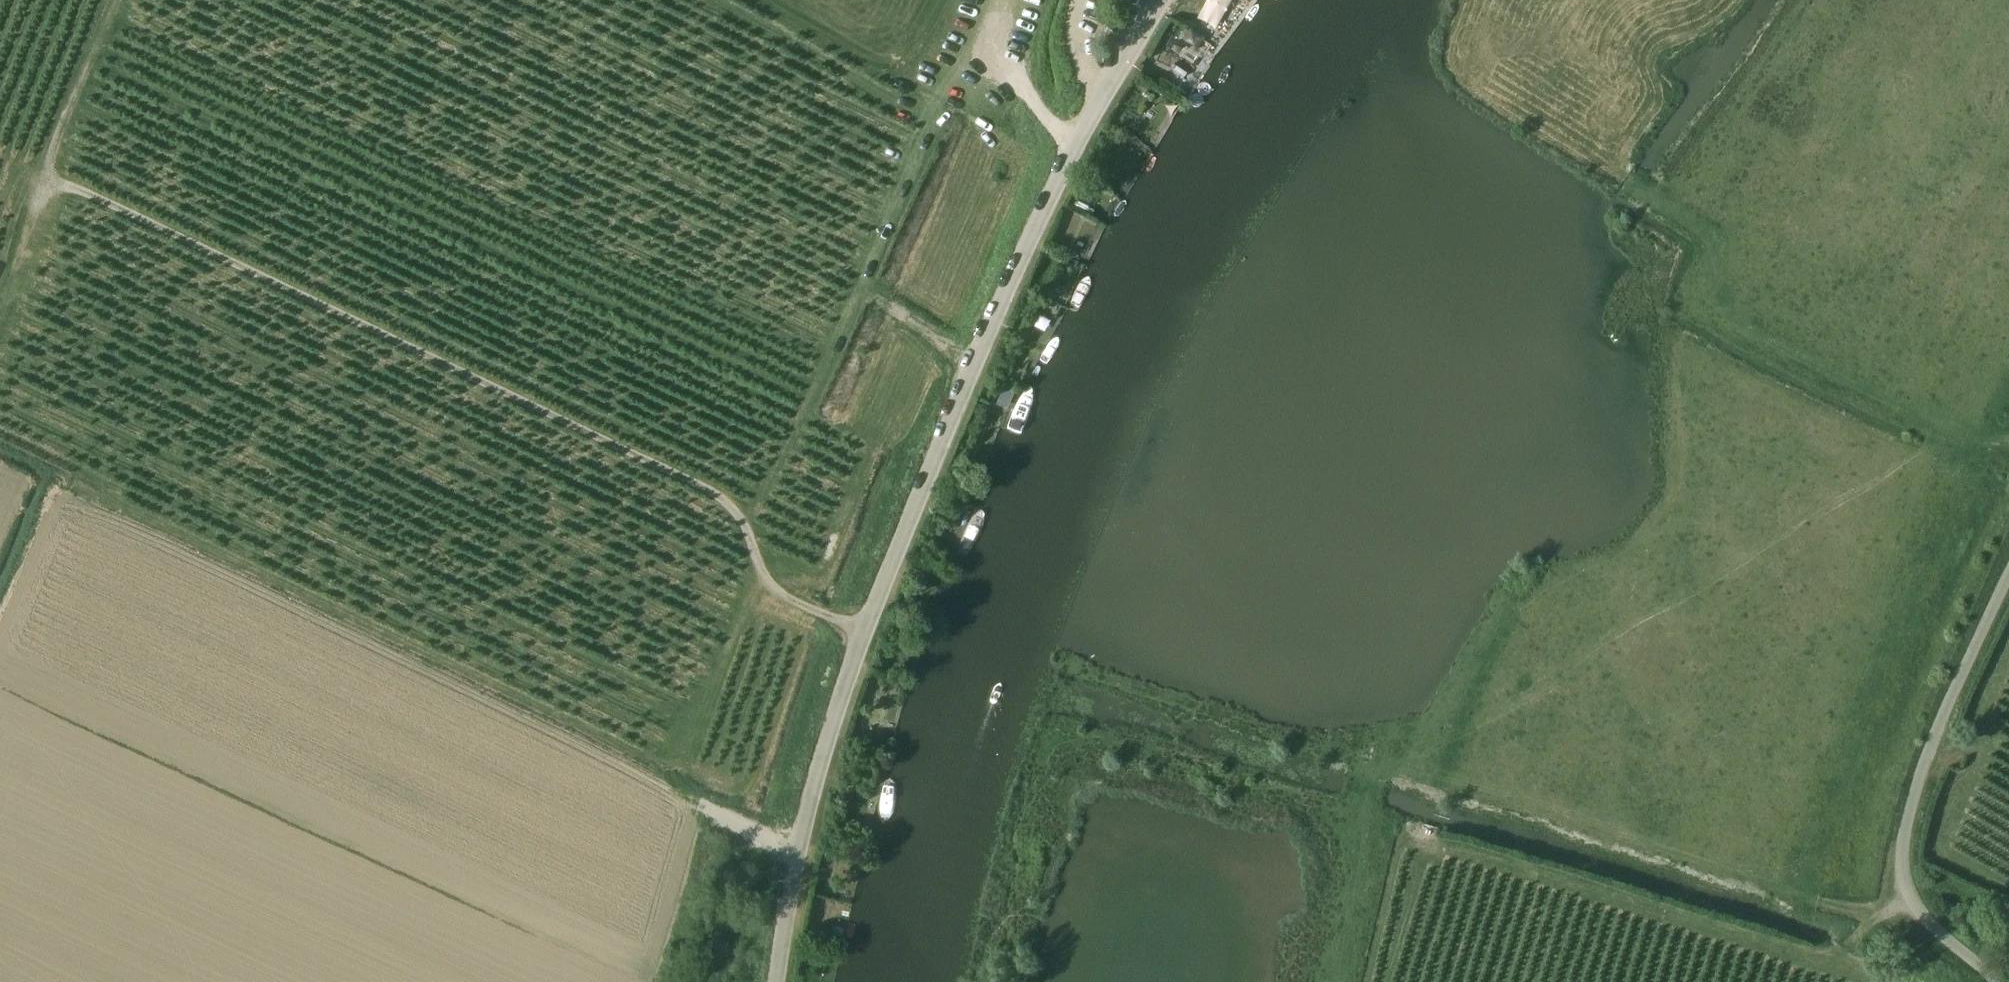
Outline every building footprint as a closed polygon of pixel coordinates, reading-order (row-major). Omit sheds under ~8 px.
[(1206,13),(1228,24),(1238,0),(1212,0),(1206,13)] [(1195,52),(1205,38),(1192,28),(1182,42),(1195,52)]
